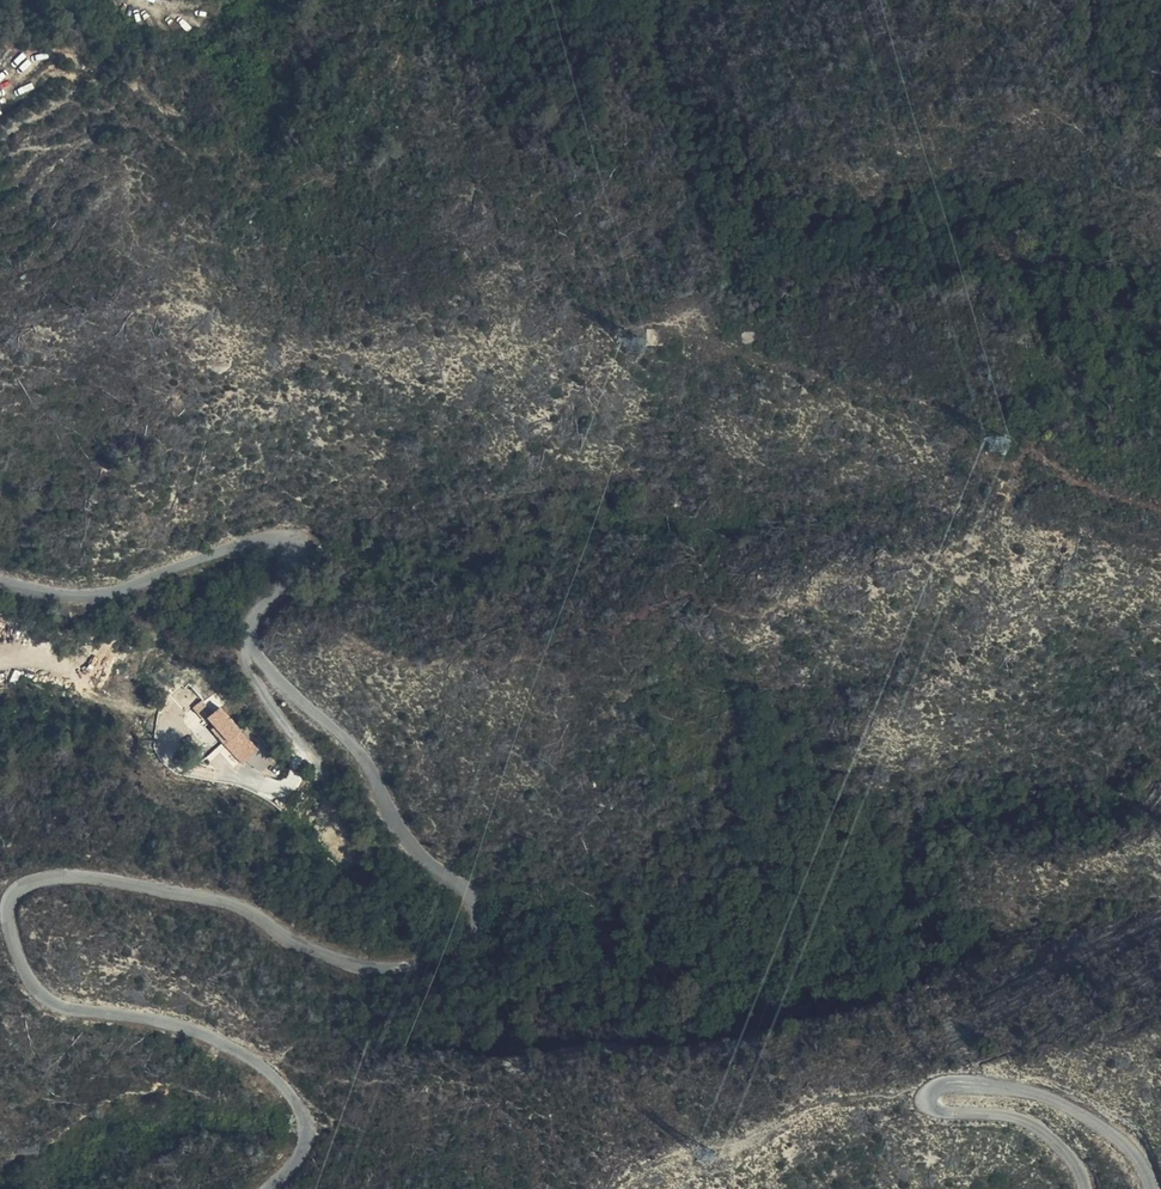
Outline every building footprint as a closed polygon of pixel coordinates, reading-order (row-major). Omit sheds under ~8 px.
[(601,657),(594,649),(583,660),(589,668),(601,657)] [(203,719),(223,744),(232,739),(239,734),(219,707),(203,719)] [(232,739),(223,744),(221,746),(235,767),(247,759),(232,739)]
